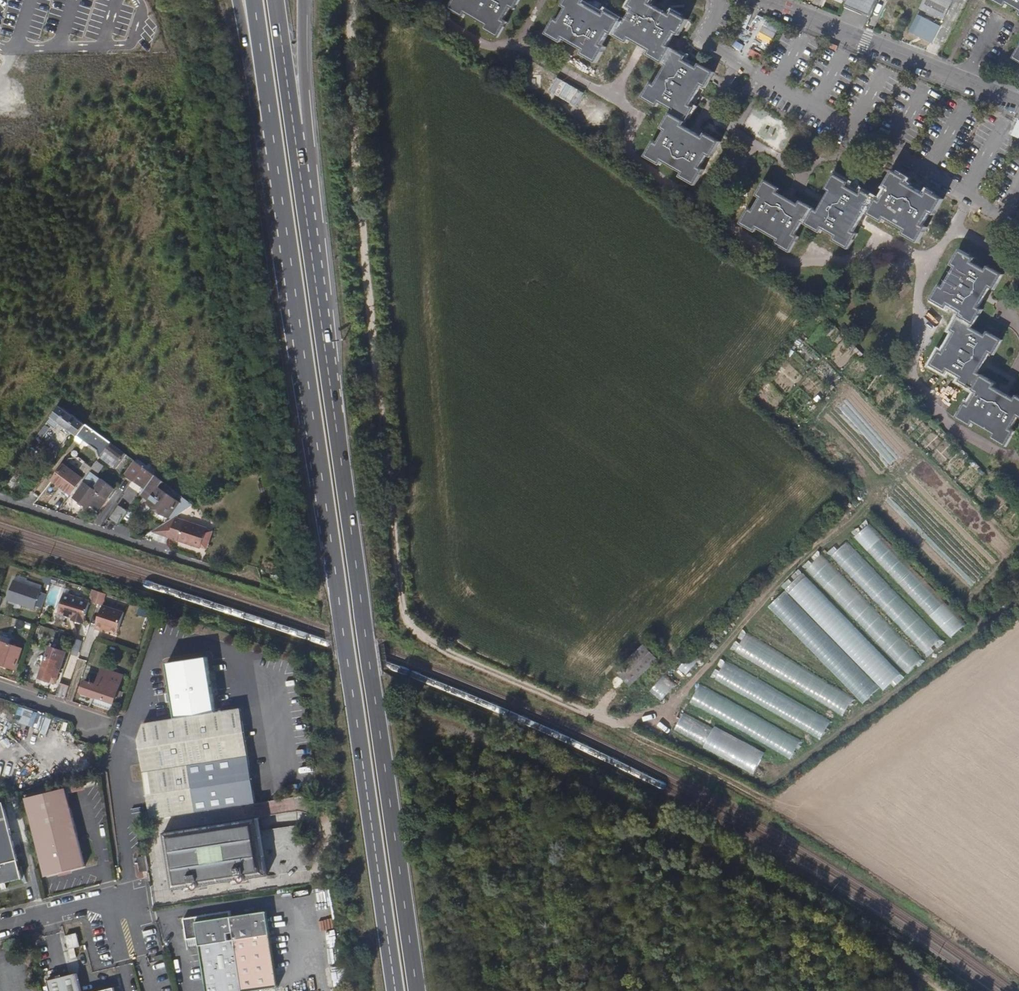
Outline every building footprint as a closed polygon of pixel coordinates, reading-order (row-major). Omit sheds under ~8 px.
[(447,10),(455,16),(458,12),(464,15),(483,26),(490,30),(487,34),(496,39),(505,24),(501,22),(509,9),(513,11),(519,0),(453,0),(447,10)] [(653,162),(655,158),(661,162),(680,173),(687,177),(684,181),(692,186),(702,171),(697,169),(705,156),(709,158),(718,144),(710,138),(707,142),(701,138),(693,133),(688,130),(682,127),(684,123),(689,114),(685,112),(689,105),(693,98),(696,93),(700,86),(704,80),(708,83),(714,73),(698,64),(696,69),(683,61),(677,58),(679,54),(670,48),(666,46),(674,34),(678,36),(686,21),(678,16),(676,20),(669,16),(662,13),(657,9),(650,5),(643,1),(644,0),(632,0),(628,8),(632,10),(624,23),(620,21),(611,15),(608,20),(602,16),(595,11),(589,8),(583,4),(576,1),(576,0),(565,0),(561,7),(565,9),(558,22),(554,19),(545,35),(553,40),(556,35),(562,39),(582,51),(588,54),(586,58),(595,64),(604,48),(599,46),(607,33),(611,35),(620,41),(623,36),(629,40),(641,47),(649,51),(655,55),(653,59),(661,64),(665,66),(654,85),(650,91),(646,89),(641,98),(656,107),(659,103),(671,110),(669,114),(664,123),(668,125),(664,131),(657,144),(652,142),(644,157),(653,162)] [(847,4),(872,14),(878,0),(849,0),(847,4)] [(921,8),(944,19),(953,0),(925,0),(921,8)] [(1007,7),(1010,3),(1018,9),(1018,0),(995,0),(1007,7)] [(608,20),(611,15),(605,12),(602,16),(608,20)] [(746,13),(742,22),(751,27),(756,18),(746,13)] [(556,35),(553,40),(560,43),(562,39),(556,35)] [(623,36),(620,41),(627,44),(629,40),(623,36)] [(729,89),(723,98),(726,100),(732,104),(738,94),(732,91),(729,89)] [(685,112),(689,114),(693,108),(689,105),(685,112)] [(1011,132),(1018,137),(1018,125),(1016,123),(1011,132)] [(707,142),(710,138),(704,134),(701,138),(707,142)] [(800,154),(803,163),(817,159),(814,149),(800,154)] [(781,200),(774,195),(768,192),(771,188),(762,183),(753,198),(757,200),(749,212),(745,210),(736,225),(745,231),(748,226),(754,230),(774,242),(780,245),(777,250),(786,255),(795,240),(790,237),(798,224),(802,227),(811,233),(814,229),(819,232),(833,240),(830,244),(845,253),(851,244),(846,241),(850,235),(858,221),(862,216),(866,218),(875,223),(877,220),(883,223),(903,235),(909,239),(906,242),(915,248),(924,233),(919,230),(927,217),(932,220),(941,205),(932,200),(929,204),(924,201),(916,196),(912,193),(904,189),(898,185),(900,181),(892,175),(882,190),(886,192),(879,206),(875,203),(866,198),(863,202),(857,198),(844,191),(847,187),(832,178),(827,186),(831,188),(827,195),(823,202),(820,207),(815,214),(812,212),(803,207),(800,211),(794,208),(786,203),(781,200)] [(831,188),(827,186),(823,193),(827,195),(831,188)] [(846,241),(851,244),(854,238),(850,235),(846,241)] [(1013,400),(1006,396),(1004,395),(1001,393),(994,389),(987,385),(990,381),(982,375),(977,372),(982,365),(986,359),(990,353),(993,347),(997,350),(1002,341),(988,332),(985,336),(972,328),(974,324),(980,315),(975,313),(979,307),(983,300),(986,295),(991,287),(995,281),(999,284),(1004,275),(990,266),(987,271),(974,263),(977,258),(962,249),(957,258),(960,260),(957,266),(944,286),(941,292),(937,290),(932,298),(947,308),(950,303),(962,310),(960,315),(954,323),(958,326),(955,332),(942,351),(939,357),(935,355),(930,364),(945,373),(948,369),(960,377),(958,381),(973,390),(977,392),(969,405),(965,403),(956,418),(964,423),(967,419),(973,423),(992,435),(998,439),(995,443),(1004,448),(1013,433),(1009,430),(1017,417),(1018,418),(1018,404),(1013,400)] [(996,385),(990,381),(987,385),(994,389),(996,385)] [(86,424),(61,405),(39,433),(44,437),(57,420),(77,436),(86,424)] [(102,436),(86,424),(77,436),(75,439),(81,443),(83,439),(93,447),(102,436)] [(100,457),(111,442),(105,438),(96,449),(100,457)] [(114,467),(124,453),(111,442),(100,457),(114,467)] [(144,489),(155,475),(135,460),(125,474),(127,476),(128,477),(134,481),(144,489)] [(97,476),(104,466),(97,461),(90,470),(91,471),(97,476)] [(78,486),(67,478),(73,471),(64,464),(52,479),(53,480),(72,494),(78,486)] [(99,510),(114,488),(97,476),(91,471),(73,496),(89,508),(91,505),(99,510)] [(143,496),(157,477),(155,475),(144,489),(143,491),(141,494),(143,496)] [(179,502),(159,487),(163,481),(157,477),(143,496),(147,499),(146,500),(173,519),(175,518),(182,513),(195,505),(183,496),(179,502)] [(144,489),(134,481),(132,483),(143,491),(144,489)] [(118,524),(125,515),(119,511),(112,520),(118,524)] [(208,528),(193,523),(186,521),(175,518),(173,519),(153,532),(179,541),(201,548),(205,535),(208,528)] [(853,537),(951,638),(965,624),(868,523),(853,537)] [(928,657),(944,642),(844,538),(828,553),(928,657)] [(907,673),(922,659),(822,554),(807,568),(907,673)] [(904,677),(800,569),(782,586),(886,694),(904,677)] [(51,584),(64,588),(66,582),(53,578),(51,584)] [(38,590),(12,581),(6,601),(32,609),(38,590)] [(70,620),(81,624),(89,602),(96,605),(100,593),(92,590),(89,600),(64,592),(56,613),(70,618),(70,620)] [(124,613),(103,606),(95,629),(103,631),(104,629),(117,633),(124,613)] [(856,694),(744,635),(734,654),(846,713),(856,694)] [(0,641),(0,664),(15,669),(22,649),(0,641)] [(659,658),(644,643),(616,670),(630,685),(659,658)] [(51,646),(41,677),(52,681),(54,676),(59,677),(67,651),(51,646)] [(168,662),(176,718),(217,712),(209,656),(168,662)] [(720,661),(711,678),(823,735),(832,718),(720,661)] [(111,709),(122,674),(102,668),(96,684),(85,680),(80,692),(98,698),(96,703),(111,709)] [(112,709),(124,675),(122,674),(111,709),(112,709)] [(650,690),(661,700),(676,684),(665,674),(650,690)] [(699,685),(690,703),(796,758),(806,740),(699,685)] [(19,706),(14,720),(38,728),(43,714),(19,706)] [(138,735),(152,821),(258,803),(242,706),(217,712),(176,718),(145,723),(138,735)] [(675,729),(728,752),(735,737),(682,714),(675,729)] [(16,787),(20,772),(0,767),(0,783),(16,787)] [(66,788),(27,797),(48,879),(86,870),(66,788)] [(0,803),(0,884),(22,879),(3,802),(0,803)] [(258,821),(167,834),(174,888),(266,875),(258,821)] [(267,911),(231,917),(230,911),(184,918),(187,939),(201,937),(202,944),(200,944),(207,990),(249,990),(278,986),(267,911)] [(80,946),(77,934),(65,937),(69,949),(80,946)] [(77,975),(48,983),(50,990),(81,990),(77,975)]
